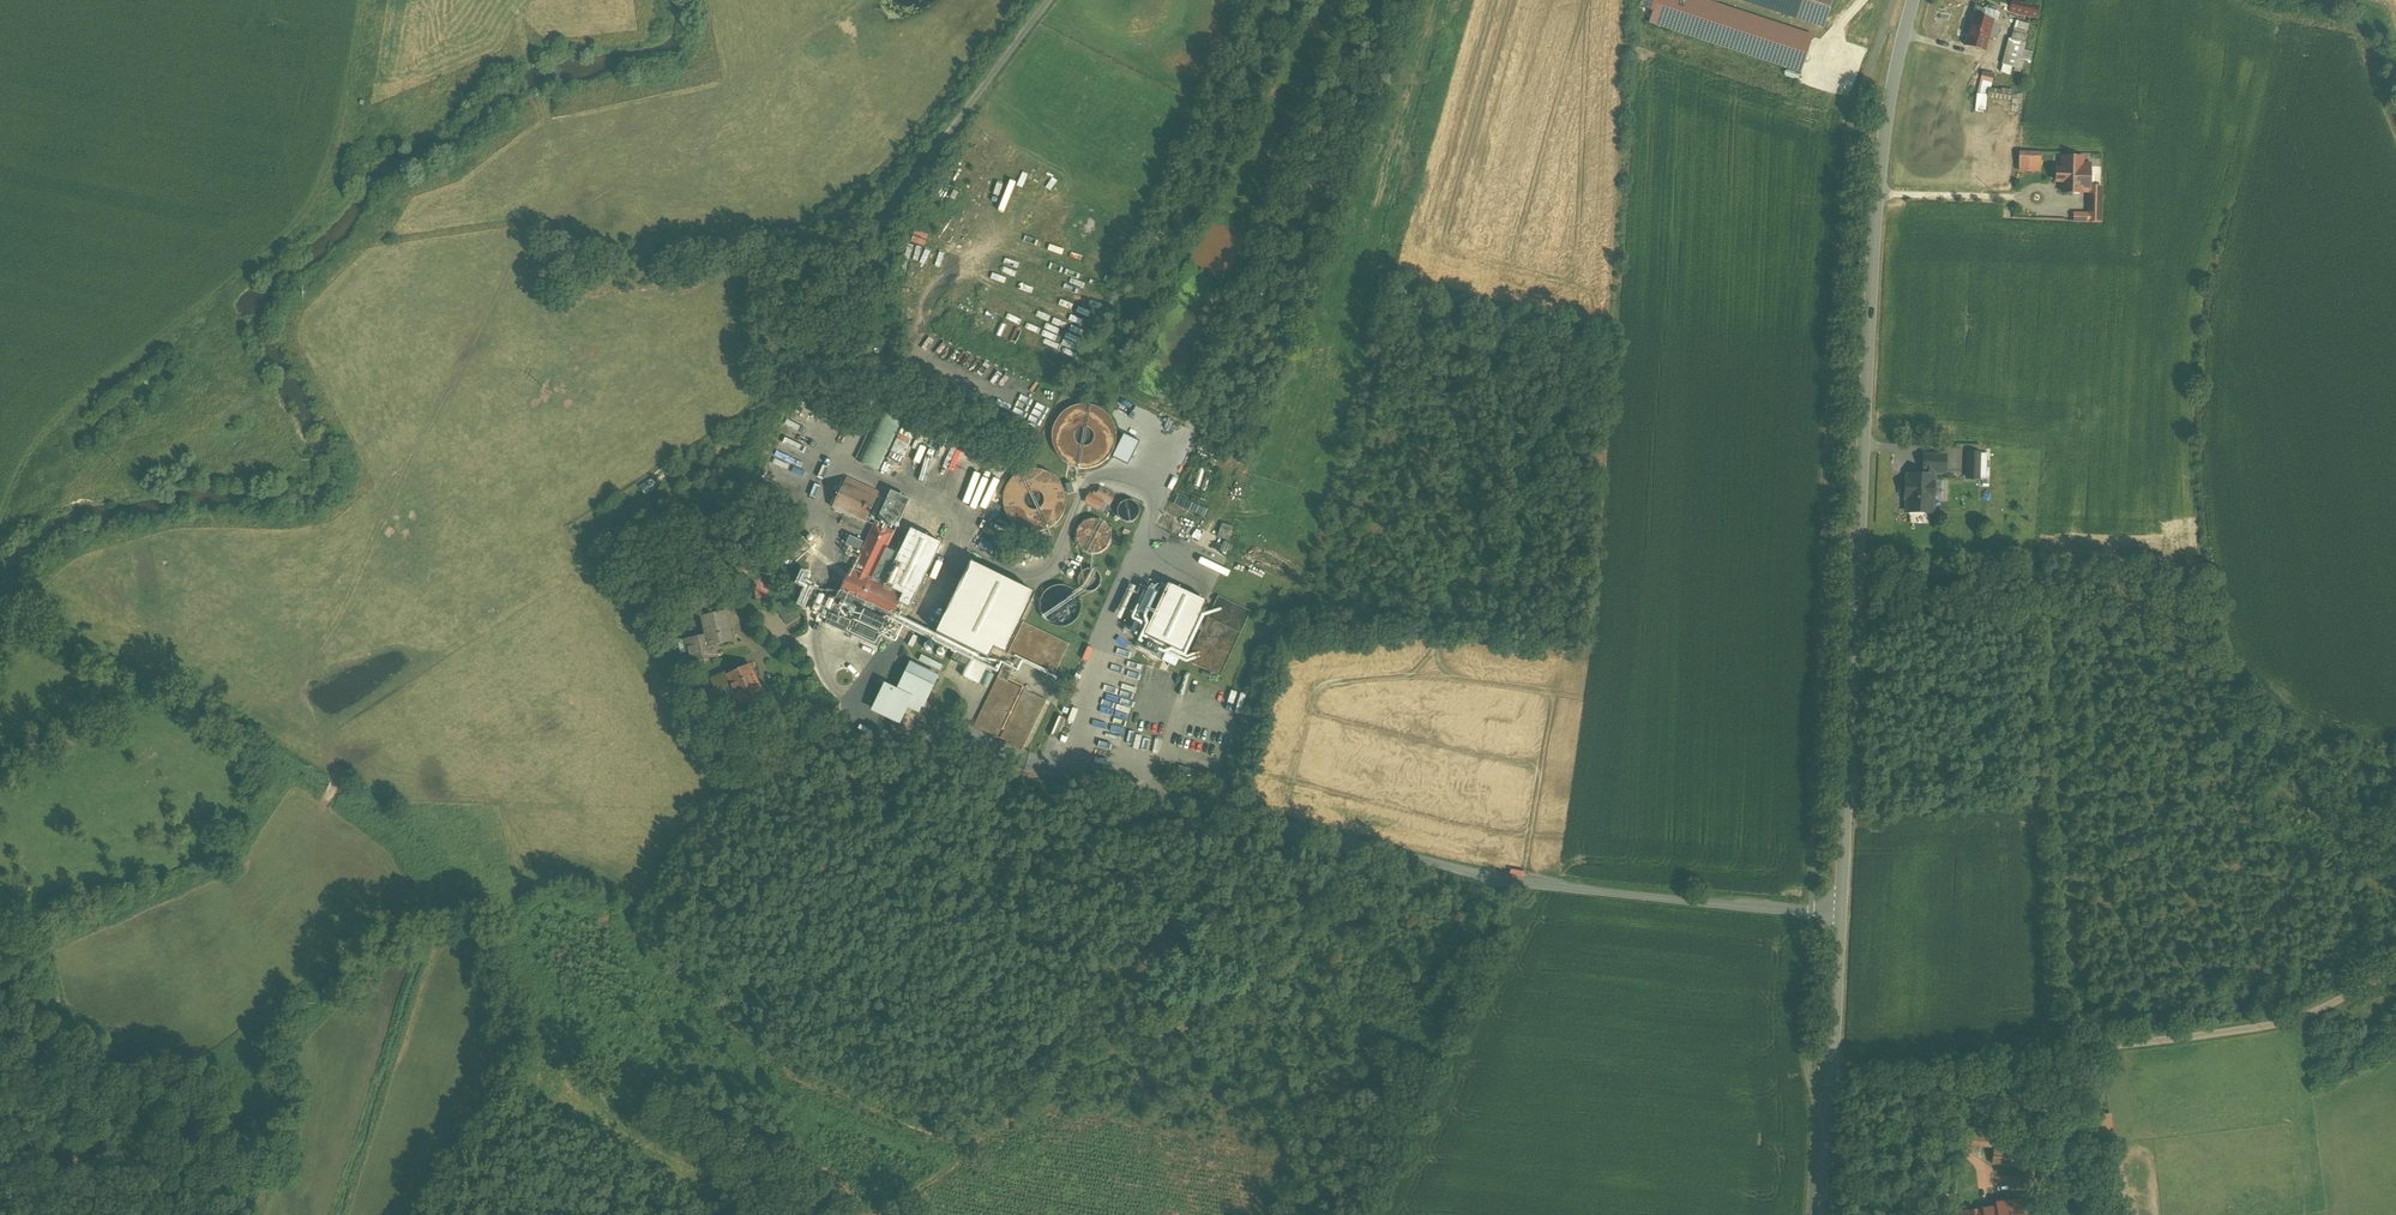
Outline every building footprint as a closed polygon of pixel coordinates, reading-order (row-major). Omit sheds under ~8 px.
[(1819,33),(1710,0),(1649,0),(1647,7),(1658,10),(1653,24),(1703,38),(1707,37),(1709,31),(1715,33),(1716,31),(1726,27),(1727,31),(1731,30),(1798,50),(1803,61),(1804,55),(1806,60),(1807,56),(1812,55),(1819,33)] [(1796,19),(1802,0),(1739,0),(1796,19)] [(1796,19),(1823,28),(1832,0),(1802,0),(1796,19)] [(2040,7),(2013,0),(2010,12),(2024,15),(2037,18),(2040,7)] [(1986,9),(1975,6),(1965,46),(1986,51),(1989,37),(1997,39),(2001,26),(1993,24),(1994,21),(1983,18),(1986,9)] [(2012,40),(2009,39),(2002,65),(2017,69),(2024,46),(2026,37),(2013,34),(2012,40)] [(1931,47),(1929,60),(1946,64),(1949,50),(1931,47)] [(2014,92),(1991,89),(1990,99),(2012,102),(2014,92)] [(2040,153),(2020,153),(2019,162),(2040,163),(2040,153)] [(2083,159),(2062,158),(2061,170),(2056,170),(2056,182),(2062,182),(2062,193),(2081,193),(2088,193),(2089,193),(2089,187),(2090,165),(2083,165),(2083,159)] [(1019,194),(1026,178),(1018,174),(1011,190),(1019,194)] [(2101,187),(2089,187),(2089,193),(2088,193),(2088,215),(2088,223),(2101,223),(2101,187)] [(2088,215),(2076,214),(2076,222),(2088,223),(2088,215)] [(1082,407),(1070,410),(1061,418),(1055,429),(1053,441),(1057,453),(1065,462),(1076,468),(1088,469),(1100,465),(1109,457),(1115,446),(1116,434),(1112,423),(1105,414),(1094,408),(1082,407)] [(883,410),(858,462),(878,472),(903,420),(883,410)] [(903,465),(920,428),(907,422),(890,459),(903,465)] [(1980,448),(1968,447),(1967,478),(1979,478),(1980,448)] [(1947,455),(1923,454),(1922,468),(1946,469),(1947,455)] [(1208,518),(1209,506),(1196,504),(1189,499),(1194,492),(1200,493),(1200,490),(1209,491),(1212,470),(1201,468),(1198,489),(1188,481),(1187,487),(1177,499),(1175,510),(1182,511),(1190,518),(1193,519),(1192,523),(1202,524),(1208,518)] [(1064,512),(1066,500),(1064,488),(1057,478),(1046,472),(1034,470),(1022,472),(1012,479),(1005,490),(1003,502),(1006,514),(1013,524),(1023,530),(1036,533),(1048,530),(1058,523),(1064,512)] [(962,503),(987,513),(1000,484),(993,481),(993,479),(976,472),(962,503)] [(1907,476),(1906,512),(1932,513),(1933,477),(1907,476)] [(879,493),(847,478),(845,484),(877,498),(879,493)] [(845,484),(833,508),(866,523),(877,498),(845,484)] [(1096,491),(1094,495),(1091,494),(1086,502),(1099,509),(1103,501),(1110,504),(1115,495),(1101,489),(1099,493),(1096,491)] [(880,496),(870,517),(875,519),(885,498),(880,496)] [(908,505),(889,497),(878,519),(897,527),(908,505)] [(1139,516),(1140,511),(1139,507),(1136,503),(1133,501),(1128,500),(1124,501),(1120,504),(1118,508),(1117,512),(1118,516),(1121,520),(1124,522),(1129,523),(1133,522),(1137,519),(1139,516)] [(1095,515),(1090,516),(1090,519),(1086,521),(1083,523),(1081,525),(1079,528),(1075,526),(1073,530),(1077,532),(1076,535),(1076,539),(1077,542),(1078,545),(1075,548),(1078,551),(1081,549),(1084,552),(1087,553),(1091,554),(1094,555),(1094,558),(1098,558),(1098,554),(1101,553),(1104,551),(1106,549),(1108,547),(1112,549),(1114,545),(1110,543),(1111,540),(1111,537),(1111,534),(1110,532),(1109,529),(1113,527),(1110,523),(1107,525),(1105,523),(1102,522),(1100,520),(1097,520),(1095,519),(1095,515)] [(1230,555),(1236,526),(1223,523),(1221,535),(1211,533),(1207,551),(1230,555)] [(875,525),(853,572),(851,571),(826,624),(878,649),(884,635),(894,640),(899,629),(889,625),(893,616),(905,622),(911,608),(899,603),(903,595),(884,586),(872,581),(894,533),(875,525)] [(942,544),(911,529),(884,586),(903,595),(899,603),(911,608),(942,544)] [(814,541),(815,539),(814,538),(814,536),(812,536),(811,535),(809,536),(808,537),(807,538),(807,539),(807,541),(808,542),(809,543),(811,543),(812,543),(814,542),(814,541)] [(807,548),(807,547),(807,545),(806,544),(805,543),(803,543),(802,543),(800,544),(800,545),(799,547),(800,548),(800,550),(802,551),(803,551),(805,550),(806,550),(807,548)] [(801,555),(801,553),(801,552),(800,550),(798,550),(797,549),(795,550),(794,551),(793,552),(793,553),(793,555),(794,556),(795,557),(797,557),(799,557),(800,556),(801,555)] [(793,563),(793,562),(793,560),(792,559),(791,558),(789,558),(787,558),(786,559),(785,560),(785,562),(785,563),(786,565),(788,566),(789,566),(791,566),(792,565),(793,563)] [(1035,594),(971,563),(936,633),(944,637),(957,643),(989,659),(994,648),(1006,654),(1035,594)] [(1084,571),(1080,574),(1077,572),(1075,576),(1078,578),(1078,582),(1080,586),(1083,590),(1086,592),(1091,592),(1095,591),(1098,588),(1100,584),(1101,580),(1100,576),(1104,573),(1100,568),(1097,571),(1093,569),(1088,569),(1084,571)] [(766,580),(754,582),(757,599),(769,597),(766,580)] [(819,586),(808,582),(796,608),(807,613),(819,586)] [(1203,599),(1169,583),(1147,633),(1180,648),(1203,599)] [(1080,614),(1082,606),(1080,598),(1075,591),(1068,587),(1060,586),(1052,587),(1045,592),(1041,599),(1040,607),(1041,615),(1046,622),(1053,626),(1061,628),(1069,626),(1076,621),(1080,614)] [(834,605),(818,598),(813,609),(829,617),(834,605)] [(801,618),(788,599),(775,607),(788,626),(801,618)] [(707,601),(689,605),(692,615),(709,611),(707,601)] [(726,612),(706,617),(710,635),(686,640),(691,663),(716,657),(713,646),(732,642),(726,612)] [(957,643),(944,637),(941,644),(954,650),(957,643)] [(987,668),(970,659),(973,653),(958,646),(951,661),(966,668),(962,676),(979,685),(987,668)] [(750,665),(728,675),(727,673),(711,680),(717,692),(732,686),(736,695),(734,696),(738,706),(741,705),(741,706),(764,695),(750,665)] [(937,678),(911,665),(897,693),(910,699),(907,705),(919,711),(922,705),(924,706),(937,678)] [(1013,670),(1004,666),(997,678),(1007,683),(1009,680),(1013,670)] [(1009,680),(1007,683),(997,678),(973,729),(1021,751),(1046,700),(1023,689),(1024,687),(1009,680)] [(2010,1105),(2003,1105),(2002,1128),(2009,1129),(2010,1105)] [(2021,1149),(1994,1147),(1993,1164),(2019,1167),(2021,1149)] [(1997,1204),(1998,1214),(2020,1214),(2019,1201),(1997,1204)] [(1957,1213),(1958,1214),(1998,1214),(1997,1204),(1990,1205),(1990,1209),(1957,1213)]
